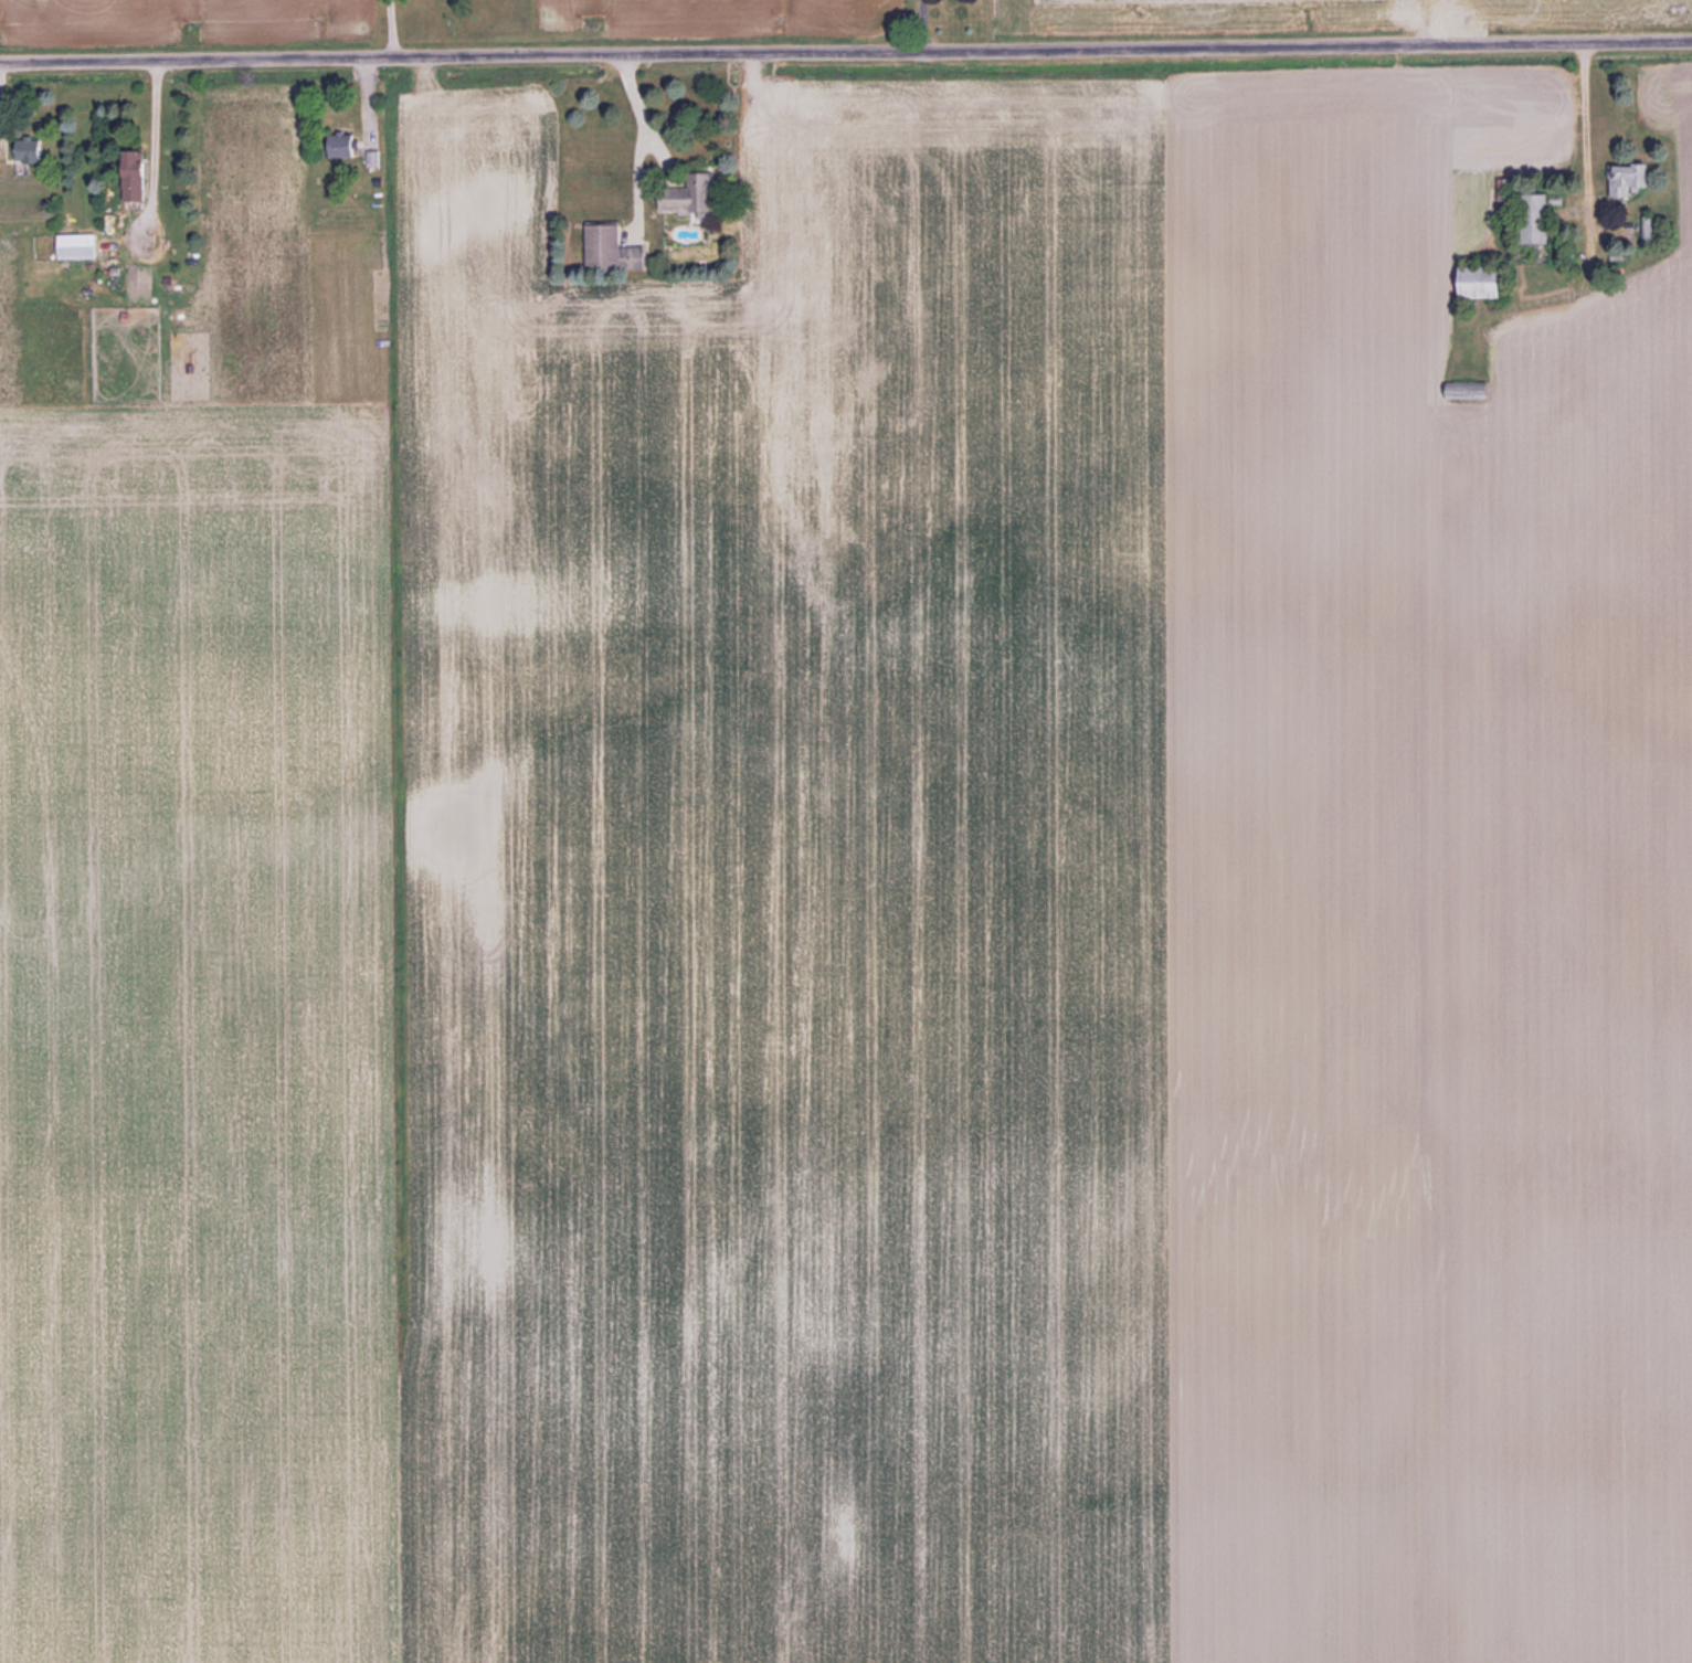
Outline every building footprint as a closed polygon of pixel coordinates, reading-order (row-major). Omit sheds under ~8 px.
[(331,134),(331,159),(360,159),(360,134),(331,134)] [(45,163),(45,136),(18,136),(18,163),(45,163)] [(150,151),(127,151),(127,202),(150,202),(150,151)] [(1655,163),(1612,163),(1612,199),(1636,199),(1636,187),(1655,187),(1655,163)] [(663,213),(713,213),(713,172),(693,172),(693,186),(663,186),(663,213)] [(1501,200),(1514,200),(1514,179),(1501,179),(1501,200)] [(1528,194),(1528,244),(1552,244),(1552,194),(1528,194)] [(623,224),(590,225),(591,271),(648,271),(648,246),(623,246),(623,224)] [(99,259),(99,234),(60,234),(60,259),(99,259)] [(1509,298),(1510,268),(1469,268),(1468,298),(1509,298)] [(1449,400),(1493,400),(1493,383),(1449,383),(1449,400)]
